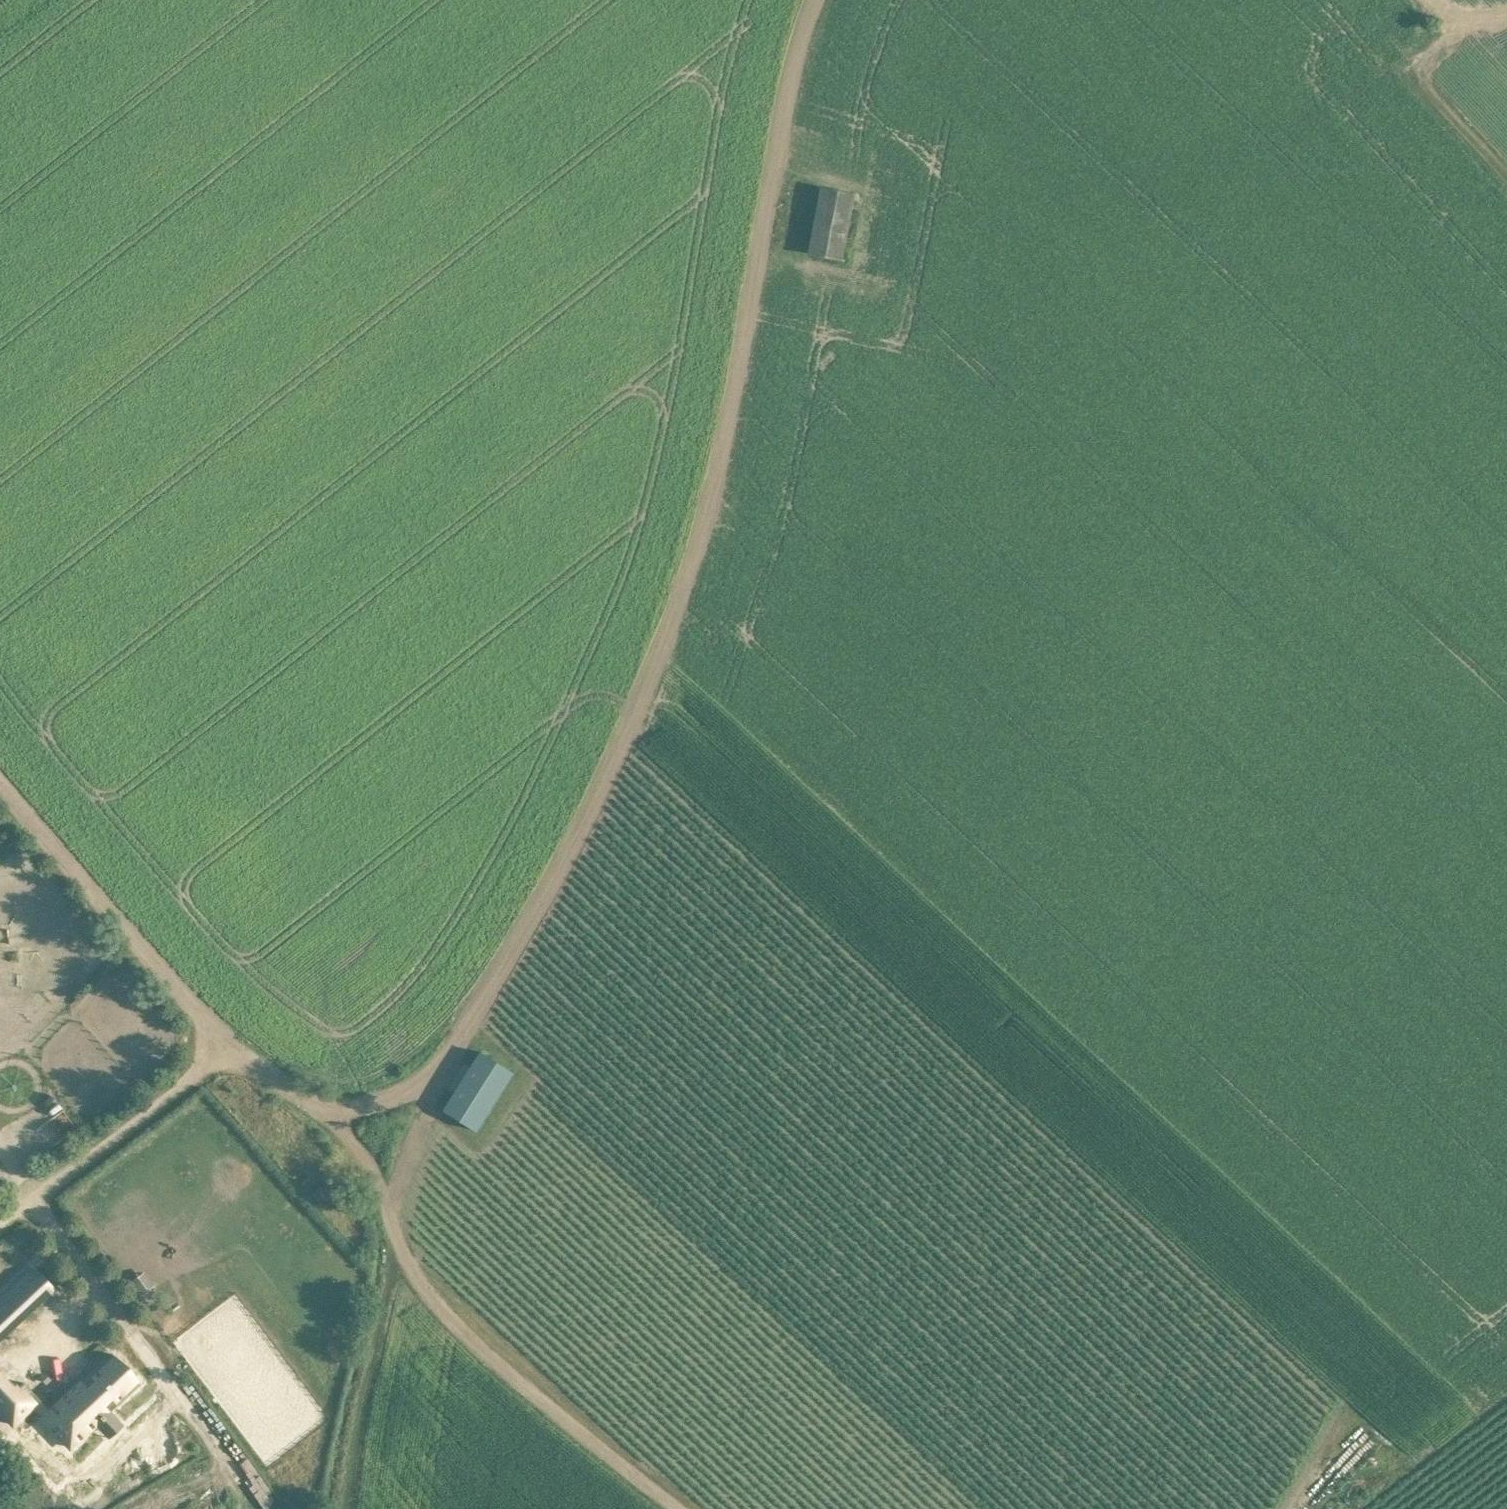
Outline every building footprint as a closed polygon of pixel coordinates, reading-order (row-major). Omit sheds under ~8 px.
[(822,169),(808,248),(855,256),(869,177),(822,169)] [(481,1051),(445,1109),(478,1130),(514,1072),(481,1051)] [(0,1300),(0,1339),(53,1289),(34,1268),(0,1300)] [(50,1410),(42,1417),(51,1427),(70,1447),(139,1382),(112,1353),(50,1410)] [(12,1424),(31,1406),(42,1417),(50,1410),(23,1381),(16,1388),(0,1370),(0,1411),(12,1424)]
